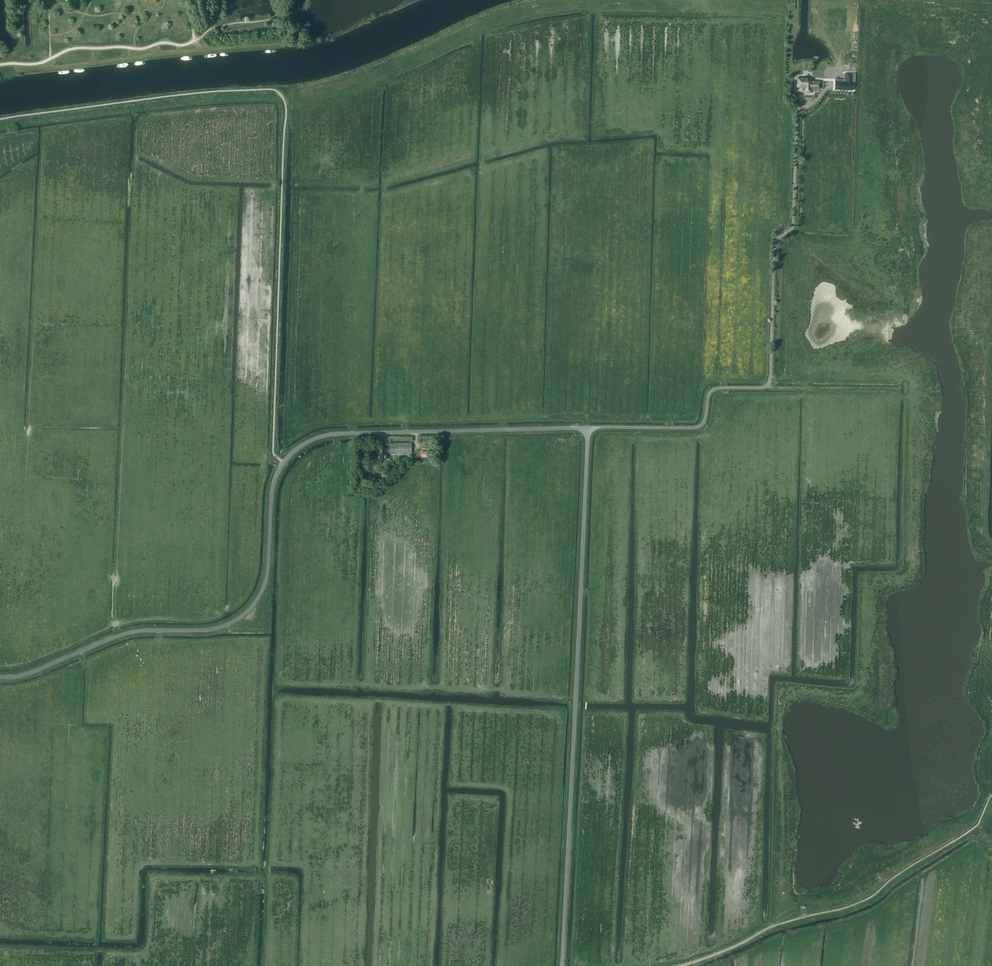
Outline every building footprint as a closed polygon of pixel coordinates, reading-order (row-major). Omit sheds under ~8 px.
[(835,81),(835,90),(853,90),(853,82),(852,82),(852,74),(846,74),(846,82),(835,81)] [(820,82),(811,81),(811,78),(797,78),(797,82),(795,82),(795,89),(798,89),(798,87),(805,87),(805,92),(812,92),(812,89),(820,89),(820,82)] [(379,448),(380,459),(387,459),(387,452),(390,452),(390,454),(412,454),(412,443),(390,443),(390,449),(387,449),(387,448),(379,448)]
